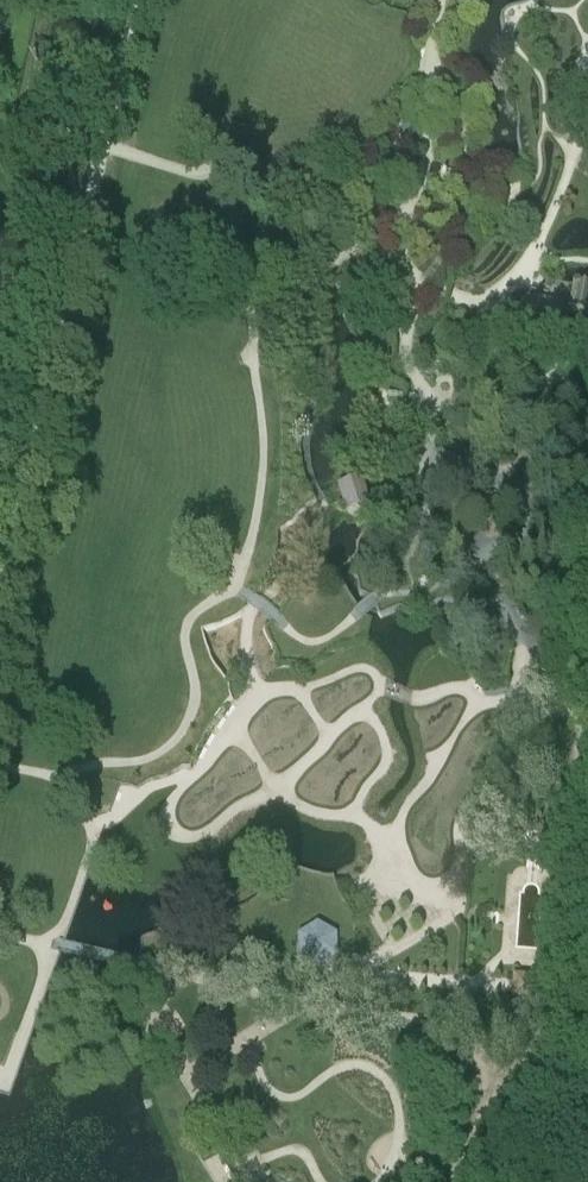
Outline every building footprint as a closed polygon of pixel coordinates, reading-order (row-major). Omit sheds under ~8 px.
[(576,291),(576,294),(552,289),(551,295),(549,302),(532,298),(525,334),(560,342),(565,318),(568,319),(587,324),(587,293),(576,291)] [(360,488),(338,494),(347,525),(368,519),(360,488)] [(316,925),(297,937),(297,960),(317,970),(336,959),(336,936),(316,925)] [(532,974),(517,974),(516,1004),(532,1004),(532,974)]
